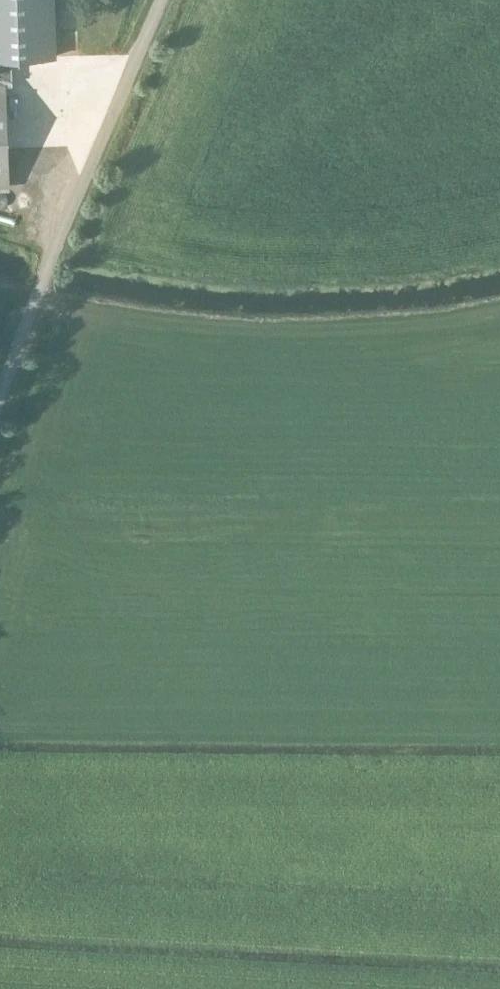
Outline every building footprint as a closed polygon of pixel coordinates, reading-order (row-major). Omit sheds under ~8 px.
[(49,0),(0,0),(0,187),(5,187),(2,86),(9,85),(8,60),(51,59),(49,0)]
